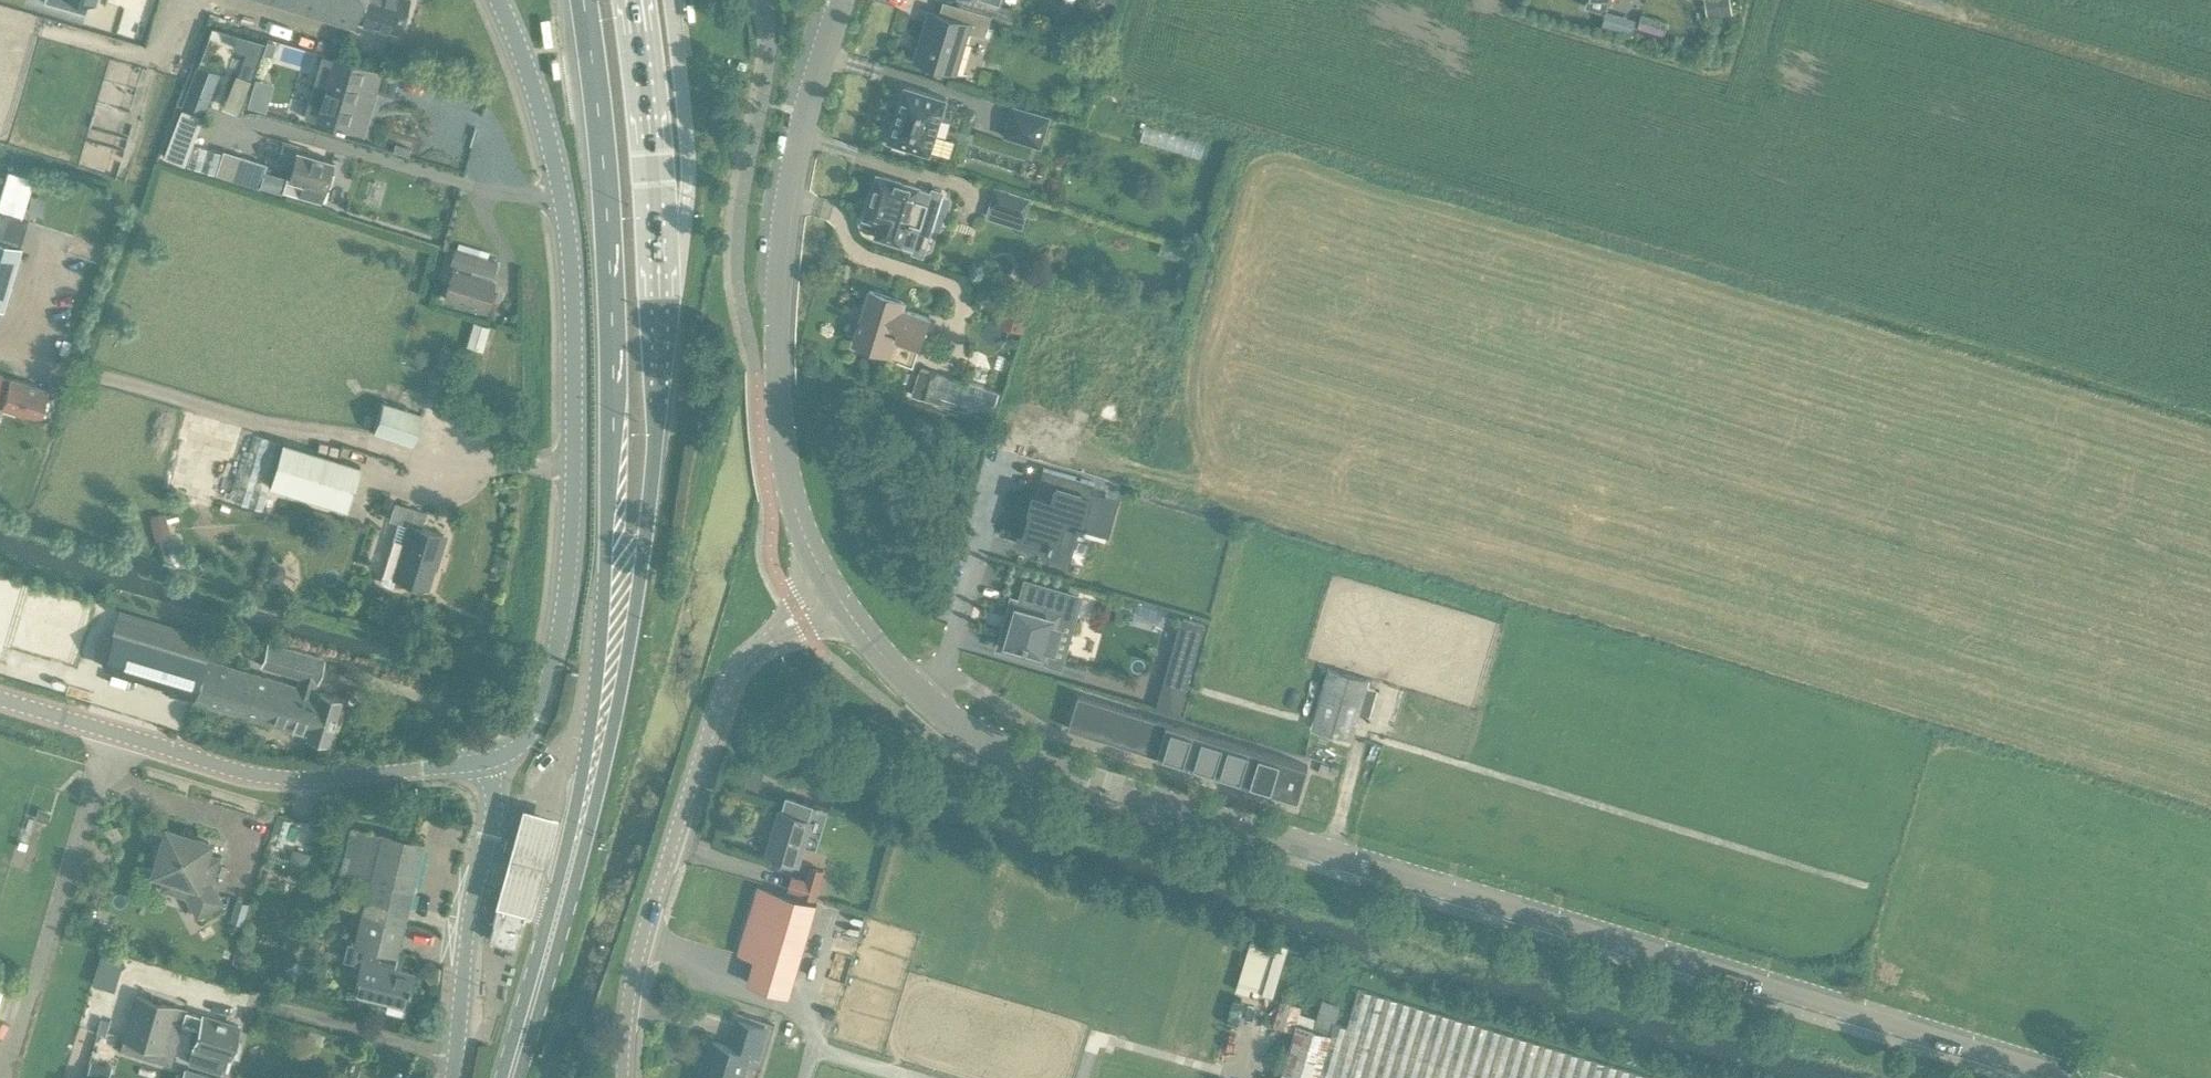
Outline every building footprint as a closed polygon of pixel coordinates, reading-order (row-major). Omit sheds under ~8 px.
[(44,0),(85,12),(88,2),(94,4),(95,0),(44,0)] [(409,0),(270,0),(355,26),(358,18),(400,30),(409,0)] [(1585,5),(1602,10),(1605,0),(1586,0),(1585,5)] [(1709,17),(1733,13),(1730,0),(1706,0),(1709,17)] [(988,27),(992,14),(951,2),(947,15),(931,10),(916,59),(955,71),(967,30),(981,34),(983,26),(988,27)] [(319,67),(304,115),(316,118),(349,128),(362,85),(392,94),(397,77),(367,68),(322,55),(319,67)] [(182,106),(202,114),(219,72),(198,64),(182,106)] [(947,98),(905,85),(888,139),(930,152),(947,98)] [(1041,147),(1050,114),(1012,103),(1003,136),(1041,147)] [(320,200),(332,159),(298,149),(299,145),(283,140),(278,155),(292,159),(288,175),(303,180),(299,193),(320,200)] [(259,187),(266,162),(240,154),(233,179),(259,187)] [(932,189),(878,174),(864,218),(878,223),(875,235),(915,247),(917,247),(919,247),(921,245),(923,242),(924,238),(925,234),(925,231),(923,229),(921,227),(932,189)] [(1024,212),(1029,195),(995,185),(990,202),(1024,212)] [(1,308),(19,247),(0,241),(0,308),(1,308)] [(494,275),(498,262),(455,249),(451,262),(456,263),(445,297),(485,309),(495,280),(471,272),(472,268),(494,275)] [(912,365),(919,344),(920,345),(930,313),(904,306),(906,299),(870,288),(854,341),(867,345),(863,358),(893,367),(895,360),(912,365)] [(481,349),(488,326),(473,322),(466,345),(481,349)] [(919,368),(911,394),(924,398),(931,371),(919,368)] [(896,385),(906,388),(911,373),(900,370),(896,385)] [(931,371),(924,398),(961,409),(991,418),(999,391),(969,382),(931,371)] [(2,405),(40,417),(48,387),(10,376),(8,381),(0,379),(0,405),(2,405)] [(373,431),(382,434),(411,443),(420,413),(382,401),(373,431)] [(359,464),(254,432),(233,500),(261,509),(268,485),(346,508),(359,464)] [(1024,521),(1020,534),(1024,535),(1022,544),(1046,551),(1045,555),(1046,555),(1064,560),(1067,561),(1077,525),(1086,528),(1087,524),(1095,527),(1102,502),(1103,502),(1104,498),(1091,494),(1095,482),(1044,467),(1037,491),(1033,490),(1030,500),(1027,508),(1032,510),(1028,522),(1024,521)] [(428,585),(444,533),(422,527),(427,512),(396,502),(391,518),(410,524),(395,575),(428,585)] [(1079,598),(1028,582),(1022,600),(1014,598),(1008,614),(1007,614),(1004,626),(999,643),(1046,657),(1050,644),(1057,646),(1063,628),(1056,626),(1059,616),(1072,620),(1079,598)] [(340,697),(314,689),(324,655),(269,638),(261,663),(300,674),(297,684),(207,657),(210,647),(202,645),(204,635),(118,610),(102,663),(170,683),(168,691),(328,738),(340,697)] [(1351,739),(1368,680),(1330,669),(1312,727),(1351,739)] [(1069,727),(1245,780),(1297,796),(1306,764),(1254,748),(1255,747),(1078,695),(1069,727)] [(751,766),(744,789),(746,790),(758,793),(764,770),(751,766)] [(781,808),(769,850),(798,859),(803,843),(816,847),(828,805),(813,801),(814,799),(786,792),(781,808)] [(520,804),(493,904),(529,914),(534,897),(557,814),(548,812),(520,804)] [(369,880),(361,913),(404,924),(423,844),(350,827),(339,873),(369,880)] [(221,902),(210,882),(217,858),(204,854),(208,841),(166,828),(162,841),(158,840),(153,857),(157,858),(153,871),(166,875),(164,880),(192,888),(204,911),(221,902)] [(805,878),(792,874),(788,889),(802,893),(800,897),(816,901),(824,869),(809,865),(805,878)] [(758,886),(738,953),(755,958),(748,981),(789,994),(816,904),(758,886)] [(495,923),(490,939),(516,945),(526,908),(500,900),(493,923),(495,923)] [(396,957),(404,924),(361,913),(353,946),(367,949),(364,962),(360,961),(352,995),(405,1008),(414,974),(392,969),(396,956),(396,957)] [(919,943),(915,957),(929,961),(933,947),(919,943)] [(1318,1077),(1654,1077),(1359,989),(1347,1025),(1336,1021),(1335,1023),(1318,1077)] [(134,995),(122,1037),(173,1052),(181,1023),(185,1011),(185,1010),(134,995)] [(1281,1077),(1318,1077),(1335,1023),(1317,1017),(1299,1012),(1301,1006),(1281,1000),(1273,1025),(1295,1032),(1283,1072),(1281,1077)] [(229,1056),(238,1027),(186,1011),(182,1024),(197,1028),(187,1061),(222,1072),(227,1055),(229,1056)] [(766,1028),(738,1020),(731,1044),(713,1039),(701,1077),(740,1077),(748,1051),(758,1054),(766,1028)] [(86,1077),(87,1077),(106,1077),(109,1068),(91,1063),(86,1077)] [(223,1077),(184,1066),(181,1077),(223,1077)]
